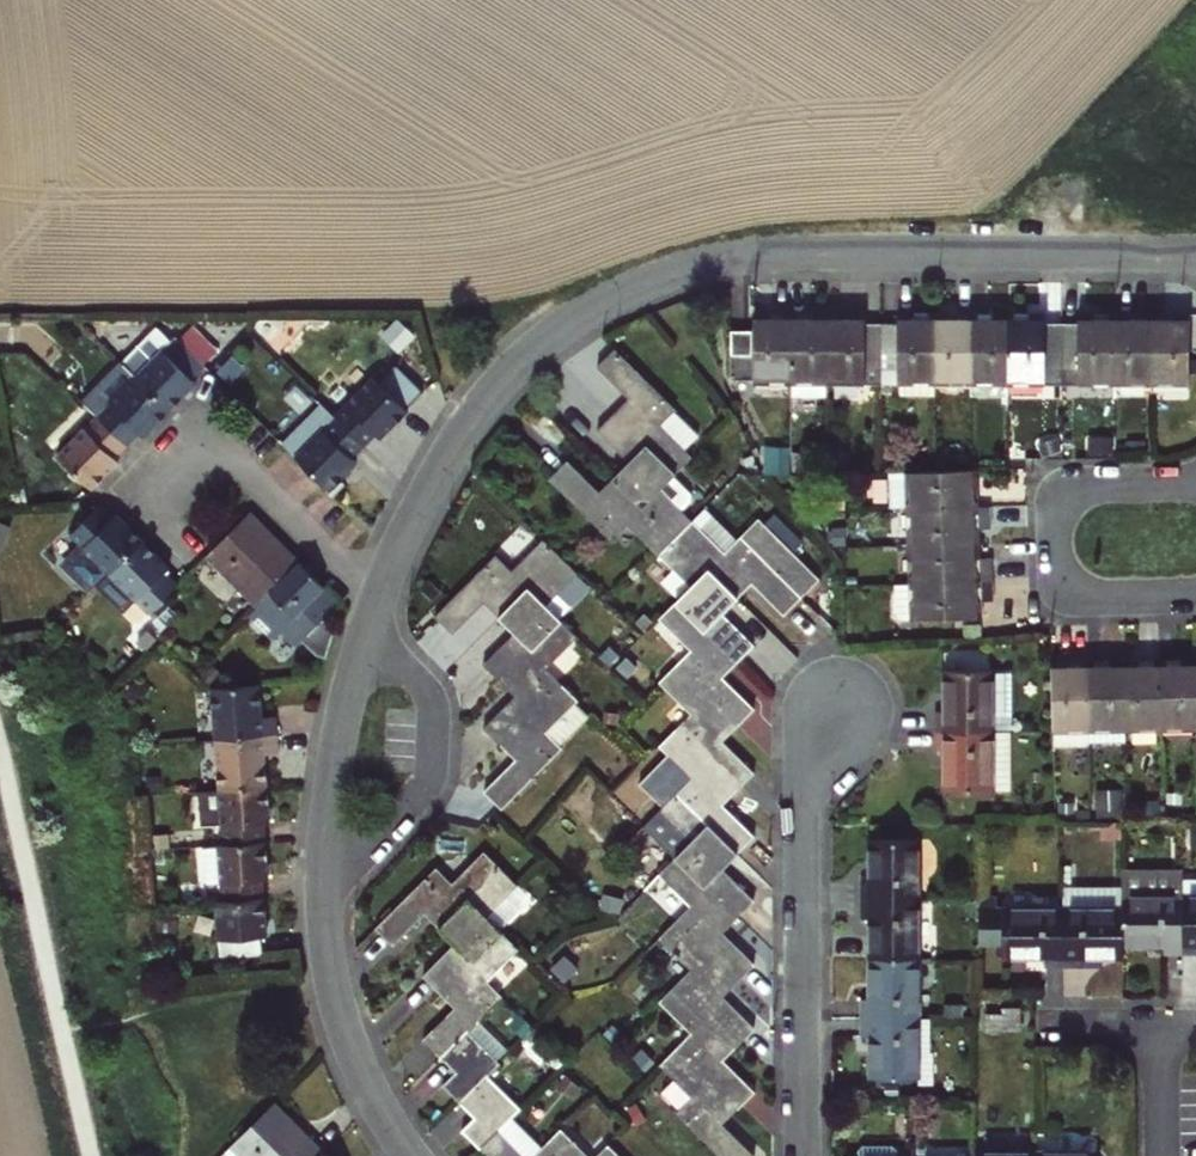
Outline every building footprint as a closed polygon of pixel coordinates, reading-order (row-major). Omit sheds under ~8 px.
[(731,356),(732,381),(751,380),(751,377),(792,377),(792,307),(769,307),(769,313),(751,313),(751,329),(751,355),(731,356)] [(811,307),(792,307),(792,377),(792,392),(826,392),(826,377),(826,313),(811,313),(811,307)] [(949,315),(936,315),(936,378),(971,378),(971,308),(949,309),(949,315)] [(993,308),(971,308),(971,378),(971,395),(1010,395),(1010,378),(1010,314),(993,314),(993,308)] [(1116,315),(1116,378),(1153,379),(1153,310),(1132,310),(1132,315),(1116,315)] [(1153,310),(1153,379),(1191,379),(1192,315),(1173,315),(1173,310),(1153,310)] [(826,313),(826,377),(867,377),(867,381),(880,381),(880,322),(866,322),(866,313),(826,313)] [(899,323),(880,322),(880,381),(900,381),(900,377),(936,378),(936,315),(899,314),(899,323)] [(1046,314),(1010,314),(1010,378),(1047,378),(1047,383),(1065,383),(1065,324),(1046,323),(1046,314)] [(1078,324),(1065,324),(1065,383),(1077,383),(1077,378),(1116,378),(1116,315),(1078,315),(1078,324)] [(159,321),(147,334),(160,347),(173,334),(159,321)] [(731,328),(731,356),(751,355),(751,329),(731,328)] [(121,360),(133,374),(168,408),(193,383),(189,379),(203,364),(173,334),(160,347),(147,334),(121,360)] [(629,398),(615,413),(675,474),(694,455),(687,450),(701,435),(676,410),(677,408),(615,348),(598,366),(629,398)] [(108,400),(95,413),(123,443),(135,431),(140,436),(168,408),(133,374),(121,360),(95,387),(108,400)] [(338,417),(367,447),(379,435),(384,439),(411,412),(376,379),(338,417)] [(95,387),(82,401),(95,413),(108,400),(95,387)] [(123,443),(95,413),(54,453),(87,488),(114,461),(110,456),(123,443)] [(629,460),(615,475),(677,536),(694,519),(661,488),(675,474),(615,413),(598,430),(629,460)] [(338,417),(298,457),(332,490),(358,465),(353,460),(367,447),(338,417)] [(677,536),(615,475),(600,490),(568,459),(552,476),(611,538),(627,522),(659,553),(677,536)] [(892,510),(914,509),(982,508),(981,485),(975,484),(975,469),(890,471),(892,510)] [(96,502),(88,510),(67,532),(108,572),(141,536),(114,510),(111,515),(96,502)] [(715,513),(707,505),(694,519),(702,527),(715,513)] [(914,509),(915,545),(977,544),(977,528),(995,528),(993,508),(982,508),(914,509)] [(249,510),(245,515),(265,535),(269,530),(249,510)] [(694,519),(677,536),(710,569),(738,597),(753,582),(786,614),(821,578),(759,518),(740,538),(715,513),(702,527),(694,519)] [(245,515),(205,556),(256,605),(300,561),(269,530),(265,535),(245,515)] [(141,536),(108,572),(150,612),(179,583),(165,570),(170,564),(141,536)] [(678,599),(739,660),(755,644),(723,613),(738,597),(710,569),(677,536),(659,553),(691,585),(678,599)] [(500,616),(559,556),(543,540),(513,570),(497,554),(436,616),(453,632),(484,600),(500,616)] [(977,544),(915,545),(916,582),(984,580),(996,580),(994,558),(978,558),(977,544)] [(501,680),(562,619),(546,604),(576,573),(559,556),(500,616),(516,631),(484,663),(501,680)] [(281,629),(297,645),(302,641),(316,655),(321,651),(326,633),(318,625),(322,620),(340,602),(300,561),(256,605),(247,613),(272,637),(281,629)] [(916,582),(898,582),(898,612),(905,618),(979,616),(979,601),(996,601),(996,580),(984,580),(916,582)] [(677,664),(739,726),(756,709),(723,677),(739,660),(678,599),(659,618),(692,649),(677,664)] [(562,619),(501,680),(515,694),(483,726),(502,744),(565,682),(549,666),(579,636),(562,619)] [(335,634),(322,620),(318,625),(326,633),(321,651),(316,655),(326,665),(335,634)] [(1195,726),(1195,657),(1162,658),(1162,665),(1163,727),(1195,726)] [(1092,728),(1091,659),(1068,660),(1068,665),(1053,665),(1055,747),(1088,746),(1087,728),(1092,728)] [(1128,727),(1126,665),(1114,665),(1114,659),(1091,659),(1092,728),(1092,743),(1128,743),(1128,727)] [(677,727),(739,788),(756,771),(725,741),(739,726),(677,664),(660,681),(691,713),(677,727)] [(1162,665),(1126,665),(1128,727),(1163,727),(1162,665)] [(942,732),(994,731),(994,670),(947,669),(947,712),(942,712),(942,732)] [(265,717),(263,682),(215,685),(219,738),(281,734),(280,717),(265,717)] [(594,710),(565,682),(502,744),(516,758),(484,789),(503,808),(564,747),(560,744),(594,710)] [(676,791),(738,853),(755,836),(723,805),(739,788),(677,727),(660,745),(692,776),(676,791)] [(942,748),(948,748),(949,790),(996,791),(994,731),(942,732),(942,748)] [(281,734),(219,738),(222,789),(269,785),(268,753),(282,753),(281,734)] [(269,785),(222,789),(216,789),(219,843),(266,839),(266,823),(272,822),(269,785)] [(676,856),(738,917),(756,899),(724,868),(738,853),(676,791),(660,809),(691,841),(676,856)] [(266,839),(219,843),(204,845),(206,880),(221,879),(223,899),(265,896),(264,879),(269,879),(266,839)] [(864,880),(864,900),(921,899),(921,839),(872,840),(872,880),(864,880)] [(500,865),(484,850),(453,882),(436,865),(376,926),(393,944),(426,911),(440,926),(500,865)] [(677,919),(739,980),(756,962),(724,931),(738,917),(676,856),(660,873),(691,904),(677,919)] [(486,915),(519,883),(500,865),(440,926),(458,943),(425,976),(444,995),(505,934),(486,915)] [(1005,957),(1046,956),(1046,964),(1066,964),(1066,908),(998,908),(999,895),(979,895),(979,942),(1001,943),(1005,943),(1005,957)] [(265,896),(223,899),(216,899),(220,957),(262,954),(261,936),(267,935),(265,896)] [(1125,943),(1166,943),(1166,951),(1183,952),(1183,896),(1125,896),(1125,908),(1125,943)] [(1183,896),(1183,952),(1195,952),(1195,896),(1183,896)] [(864,918),(872,918),(871,959),(921,959),(921,899),(864,900),(864,918)] [(1084,955),(1125,955),(1125,943),(1125,908),(1066,908),(1066,964),(1084,964),(1084,955)] [(679,982),(741,1043),(756,1028),(723,996),(739,980),(677,919),(660,936),(692,967),(679,982)] [(519,948),(505,934),(444,995),(456,1006),(425,1037),(444,1056),(469,1031),(503,996),(487,981),(519,948)] [(920,1019),(921,959),(871,959),(871,1001),(864,1001),(863,1019),(920,1019)] [(679,1046),(741,1107),(757,1090),(725,1060),(741,1043),(679,982),(661,999),(694,1031),(679,1046)] [(863,1036),(871,1036),(871,1078),(921,1078),(921,1085),(936,1085),(937,1051),(933,1050),(921,1050),(920,1019),(863,1019),(863,1036)] [(933,1050),(933,1019),(920,1019),(921,1050),(933,1050)] [(502,1063),(469,1031),(444,1056),(458,1071),(445,1083),(463,1101),(489,1075),(502,1063)] [(722,1155),(754,1155),(756,1154),(725,1124),(741,1107),(679,1046),(661,1064),(694,1096),(678,1112),(722,1155)] [(489,1075),(463,1101),(477,1116),(464,1129),(482,1147),(512,1117),(521,1107),(489,1075)] [(274,1098),(270,1102),(292,1124),(296,1120),(274,1098)] [(327,1152),(296,1120),(292,1124),(270,1102),(232,1142),(245,1155),(244,1155),(323,1155),(327,1152)] [(482,1147),(491,1155),(558,1155),(546,1144),(543,1147),(512,1117),(482,1147)] [(558,1155),(590,1155),(562,1129),(546,1144),(558,1155)] [(227,1147),(236,1155),(244,1155),(245,1155),(232,1142),(227,1147)] [(609,1144),(597,1155),(621,1155),(609,1144)]
